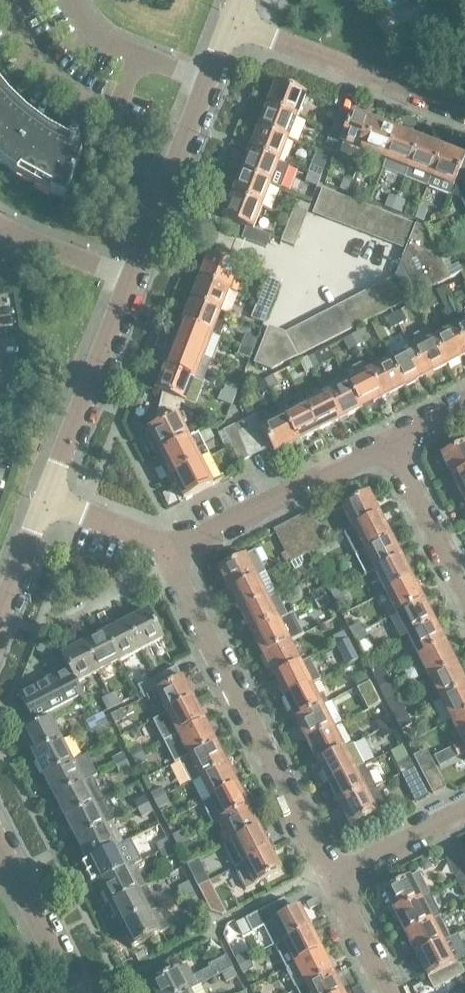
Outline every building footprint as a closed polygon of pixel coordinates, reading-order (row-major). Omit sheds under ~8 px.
[(271,100),(268,107),(297,118),(306,95),(276,84),(270,99),(271,100)] [(17,176),(21,171),(53,189),(51,194),(65,200),(82,157),(73,153),(74,151),(70,150),(72,145),(48,132),(27,117),(8,98),(0,88),(0,163),(17,176)] [(288,140),(297,118),(268,107),(265,114),(264,114),(258,129),(288,140)] [(342,136),(351,114),(341,110),(332,132),(342,136)] [(363,152),(375,123),(368,120),(352,113),(352,114),(351,114),(342,136),(340,143),(341,144),(363,152)] [(386,161),(398,131),(382,125),(382,126),(375,123),(363,152),(386,161)] [(279,163),(288,140),(258,129),(252,144),(253,145),(250,152),(279,163)] [(408,170),(420,141),(413,138),(413,137),(398,131),(386,161),(408,170)] [(340,143),(342,136),(332,132),(325,148),(336,153),(341,144),(340,143)] [(435,180),(446,150),(427,143),(420,141),(408,170),(435,180)] [(446,150),(435,180),(455,187),(451,196),(462,200),(464,192),(464,160),(464,158),(464,157),(446,150)] [(270,185),(279,163),(250,152),(248,159),(247,159),(241,174),(270,185)] [(312,167),(309,175),(320,179),(324,171),(312,167)] [(261,208),(270,185),(241,174),(235,189),(236,189),(233,197),(261,208)] [(317,187),(320,179),(309,175),(305,183),(317,187)] [(347,193),(352,182),(344,179),(340,190),(347,193)] [(360,185),(352,182),(347,193),(356,196),(360,185)] [(325,219),(334,195),(322,190),(313,214),(325,219)] [(336,223),(345,199),(334,195),(325,219),(336,223)] [(392,211),(397,199),(389,196),(384,208),(392,211)] [(253,230),(261,208),(233,197),(230,204),(229,203),(223,219),(246,228),(242,239),(266,248),(270,237),(263,234),(253,230)] [(348,228),(357,204),(345,199),(336,223),(348,228)] [(405,202),(397,199),(392,211),(401,214),(405,202)] [(297,202),(294,211),(306,215),(309,207),(297,202)] [(359,232),(369,208),(357,204),(348,228),(359,232)] [(371,237),(380,213),(369,208),(359,232),(371,237)] [(419,208),(415,220),(423,223),(428,211),(419,208)] [(294,247),(301,230),(306,215),(294,211),(282,242),(294,247)] [(383,241),(392,217),(380,213),(371,237),(383,241)] [(394,246),(404,222),(392,217),(383,241),(394,246)] [(436,226),(439,233),(451,227),(448,221),(436,226)] [(406,250),(415,226),(404,222),(394,246),(406,250)] [(424,230),(415,226),(406,250),(395,278),(408,300),(449,279),(424,230)] [(455,236),(451,227),(439,233),(443,241),(455,236)] [(236,254),(236,255),(232,265),(209,256),(202,272),(203,272),(200,279),(230,291),(239,269),(255,275),(260,263),(236,254)] [(408,300),(395,278),(383,284),(396,306),(408,300)] [(221,313),(230,291),(200,279),(198,286),(197,286),(191,301),(221,313)] [(267,279),(267,280),(255,311),(267,316),(279,284),(267,279)] [(396,306),(383,284),(373,289),(385,312),(396,306)] [(445,288),(436,293),(441,304),(449,319),(458,315),(445,288)] [(385,312),(373,289),(362,295),(374,317),(385,312)] [(441,304),(436,293),(428,297),(434,308),(441,304)] [(374,317),(362,295),(351,300),(363,323),(374,317)] [(363,323),(351,300),(340,306),(351,329),(363,323)] [(229,315),(221,313),(191,301),(185,317),(186,317),(183,325),(220,340),(229,315)] [(351,329),(340,306),(329,312),(341,334),(351,329)] [(264,323),(267,316),(255,311),(252,319),(264,323)] [(407,322),(401,311),(393,315),(398,326),(407,322)] [(341,334),(329,312),(318,317),(329,340),(341,334)] [(454,328),(464,350),(464,323),(459,314),(458,315),(449,319),(454,328)] [(398,326),(393,315),(385,319),(391,330),(398,326)] [(329,340),(318,317),(307,323),(319,346),(329,340)] [(319,346),(307,323),(296,329),(308,352),(319,346)] [(211,362),(220,340),(183,325),(180,331),(179,331),(173,347),(211,362)] [(297,357),(285,334),(269,328),(264,340),(255,363),(271,371),(297,357)] [(464,357),(464,350),(454,328),(433,339),(447,366),(464,357)] [(308,352),(296,329),(285,334),(297,357),(308,352)] [(359,333),(350,337),(356,348),(364,344),(359,333)] [(252,353),(257,340),(245,335),(241,348),(252,353)] [(356,348),(350,337),(343,341),(348,352),(356,348)] [(424,377),(447,366),(433,339),(420,345),(418,341),(408,345),(424,377)] [(424,377),(408,345),(406,342),(385,353),(389,361),(403,388),(424,377)] [(203,384),(211,362),(173,347),(168,361),(168,362),(165,369),(194,381),(203,384)] [(250,360),(252,353),(241,348),(238,355),(250,360)] [(316,355),(307,359),(313,370),(322,366),(316,355)] [(313,370),(307,359),(300,363),(305,374),(313,370)] [(382,399),(403,388),(389,361),(368,372),(382,399)] [(186,403),(194,381),(165,369),(163,376),(162,376),(156,392),(163,394),(186,403)] [(361,410),(382,399),(368,372),(347,383),(361,410)] [(273,376),(265,381),(271,392),(279,389),(273,376)] [(271,392),(265,381),(259,384),(264,395),(271,392)] [(340,421),(361,410),(347,383),(326,394),(340,421)] [(227,384),(224,392),(223,393),(235,397),(238,388),(227,384)] [(232,404),(235,397),(223,393),(220,400),(232,404)] [(184,406),(186,403),(163,394),(155,427),(148,431),(154,442),(150,444),(156,455),(159,453),(189,438),(178,415),(180,405),(184,406)] [(318,431),(340,421),(326,394),(305,404),(318,431)] [(296,443),(318,431),(305,404),(300,396),(278,408),(282,416),(296,443)] [(256,416),(245,421),(250,430),(260,424),(256,416)] [(296,443),(282,416),(261,426),(271,447),(275,454),(296,443)] [(250,430),(245,421),(235,426),(239,435),(250,430)] [(271,447),(261,426),(260,424),(250,430),(261,452),(271,447)] [(251,457),(239,435),(235,426),(224,432),(236,456),(240,463),(251,457)] [(261,452),(250,430),(239,435),(251,457),(261,452)] [(202,462),(189,438),(159,453),(165,465),(162,467),(167,478),(171,476),(202,462)] [(452,478),(464,472),(464,444),(441,456),(452,478)] [(210,458),(202,462),(171,476),(177,488),(173,489),(179,501),(183,499),(184,501),(186,499),(186,500),(192,498),(191,497),(222,481),(219,474),(210,458)] [(452,478),(463,499),(464,499),(464,472),(452,478)] [(342,507),(353,529),(380,515),(368,493),(342,507)] [(310,512),(298,518),(310,541),(312,541),(322,536),(310,512)] [(391,537),(380,515),(353,529),(364,551),(391,537)] [(310,541),(298,518),(287,524),(299,547),(304,545),(310,541)] [(299,547),(287,524),(274,531),(286,554),(295,549),(299,547)] [(326,545),(322,536),(312,541),(317,550),(326,545)] [(391,537),(364,551),(355,555),(366,577),(375,572),(402,559),(391,537)] [(312,541),(310,541),(304,545),(308,554),(317,550),(312,541)] [(304,545),(299,547),(295,549),(299,559),(308,554),(304,545)] [(299,559),(295,549),(286,554),(291,563),(299,559)] [(219,570),(230,592),(266,573),(254,552),(219,570)] [(325,554),(312,560),(319,573),(331,566),(325,554)] [(413,581),(402,559),(375,572),(386,594),(413,581)] [(276,595),(266,573),(230,592),(241,613),(268,599),(276,595)] [(339,580),(334,583),(327,586),(331,594),(343,588),(339,580)] [(424,602),(413,581),(386,594),(397,615),(424,602)] [(347,596),(343,588),(331,594),(335,602),(347,596)] [(311,594),(315,603),(326,597),(322,589),(311,594)] [(330,605),(326,597),(315,603),(319,611),(330,605)] [(279,621),(268,599),(241,613),(252,635),(279,621)] [(435,623),(424,602),(397,615),(408,636),(435,623)] [(133,620),(127,623),(141,651),(163,640),(148,611),(133,619),(133,620)] [(290,643),(279,621),(252,635),(263,656),(290,643)] [(141,651),(127,623),(120,627),(119,626),(105,633),(120,662),(141,651)] [(349,628),(353,637),(365,631),(361,623),(349,628)] [(445,644),(435,623),(408,636),(419,657),(445,644)] [(369,639),(365,631),(353,637),(357,645),(369,639)] [(348,640),(344,632),(333,638),(337,645),(348,640)] [(120,662),(105,633),(90,641),(91,642),(84,645),(98,673),(120,662)] [(352,647),(348,640),(337,645),(341,653),(352,647)] [(301,665),(290,643),(263,656),(274,678),(301,665)] [(456,665),(445,644),(419,657),(430,679),(456,665)] [(98,673),(84,645),(77,649),(77,648),(62,656),(69,670),(77,685),(98,673)] [(310,660),(301,665),(274,678),(284,698),(311,685),(320,680),(310,660)] [(456,665),(430,679),(441,701),(464,689),(464,682),(456,665)] [(371,672),(375,680),(387,674),(383,666),(371,672)] [(156,692),(182,679),(176,668),(147,682),(153,695),(156,693),(156,692)] [(85,700),(77,685),(69,670),(20,695),(36,726),(51,719),(50,718),(85,700)] [(365,674),(355,680),(359,688),(370,682),(365,674)] [(391,682),(387,674),(375,680),(379,687),(391,682)] [(182,678),(182,679),(156,692),(156,693),(153,695),(148,697),(154,709),(162,704),(167,714),(194,701),(182,678)] [(153,695),(147,682),(138,687),(144,699),(148,697),(153,695)] [(374,690),(370,682),(359,688),(363,696),(374,690)] [(324,694),(318,697),(311,685),(284,698),(295,720),(322,706),(328,703),(324,694)] [(441,701),(451,722),(464,715),(464,689),(441,701)] [(118,692),(110,696),(115,706),(123,702),(118,692)] [(115,706),(110,696),(103,699),(108,710),(115,706)] [(205,721),(194,701),(167,714),(178,735),(205,721)] [(333,728),(322,706),(295,720),(306,741),(333,728)] [(408,717),(404,709),(393,714),(397,723),(408,717)] [(126,718),(122,710),(111,715),(115,723),(126,718)] [(451,722),(462,743),(464,741),(464,715),(451,722)] [(392,726),(387,717),(377,723),(381,731),(392,726)] [(412,725),(408,717),(397,723),(401,730),(412,725)] [(94,724),(98,732),(109,726),(105,718),(94,724)] [(62,740),(51,719),(36,726),(22,734),(30,749),(30,748),(33,755),(62,740)] [(215,743),(205,721),(178,735),(189,757),(215,743)] [(113,734),(109,726),(98,732),(102,740),(113,734)] [(396,734),(392,726),(381,731),(385,739),(396,734)] [(344,749),(333,728),(306,741),(317,763),(344,749)] [(73,762),(62,740),(33,755),(37,762),(36,762),(44,777),(73,762)] [(462,743),(454,747),(459,757),(464,753),(464,741),(462,743)] [(215,743),(189,757),(180,761),(191,782),(200,778),(226,764),(215,743)] [(129,751),(132,758),(144,752),(140,745),(129,751)] [(355,770),(344,749),(317,763),(328,784),(355,770)] [(414,757),(419,766),(431,760),(426,750),(414,757)] [(148,761),(144,752),(132,758),(137,767),(148,761)] [(112,759),(116,767),(127,761),(123,753),(112,759)] [(397,765),(402,774),(413,768),(409,759),(397,765)] [(434,766),(431,760),(419,766),(422,772),(434,766)] [(131,770),(127,761),(116,767),(121,775),(131,770)] [(84,783),(73,762),(44,777),(51,792),(52,791),(55,797),(84,783)] [(237,786),(226,764),(200,778),(211,799),(237,786)] [(445,788),(434,766),(422,772),(433,794),(445,788)] [(417,775),(413,768),(402,774),(405,781),(417,775)] [(366,792),(355,770),(328,784),(339,806),(366,792)] [(428,797),(417,775),(405,781),(416,803),(428,797)] [(106,825),(84,783),(55,797),(59,804),(58,805),(73,834),(74,834),(77,840),(106,825)] [(237,786),(211,799),(202,804),(213,826),(222,821),(248,807),(237,786)] [(375,787),(366,792),(339,806),(351,828),(375,815),(377,819),(388,813),(375,787)] [(150,794),(154,801),(165,796),(161,788),(150,794)] [(169,804),(165,796),(154,801),(159,810),(169,804)] [(149,804),(145,797),(134,802),(138,809),(149,804)] [(153,812),(149,804),(138,809),(142,817),(153,812)] [(259,829),(248,807),(222,821),(233,843),(259,829)] [(157,820),(147,825),(150,832),(160,826),(157,820)] [(112,822),(106,825),(77,840),(81,847),(80,848),(88,863),(117,848),(124,845),(112,822)] [(259,829),(233,843),(224,847),(235,869),(270,851),(259,829)] [(183,830),(172,836),(176,844),(187,838),(183,830)] [(191,846),(187,838),(176,844),(180,852),(191,846)] [(167,839),(166,839),(156,845),(160,852),(171,847),(167,839)] [(175,855),(171,847),(160,852),(164,860),(175,855)] [(128,869),(117,848),(88,863),(95,877),(96,877),(103,890),(102,890),(110,905),(139,891),(138,890),(145,886),(134,866),(128,869)] [(281,872),(270,851),(235,869),(239,877),(245,890),(281,872)] [(450,865),(461,889),(464,886),(464,867),(458,853),(446,859),(450,865)] [(205,873),(194,879),(198,887),(209,882),(205,873)] [(419,873),(410,878),(383,891),(394,913),(421,900),(430,895),(419,873)] [(178,888),(182,896),(193,890),(189,882),(178,888)] [(220,903),(209,882),(198,887),(210,911),(216,908),(215,906),(220,903)] [(197,898),(193,890),(182,896),(186,904),(197,898)] [(149,912),(139,891),(110,905),(117,920),(118,919),(121,926),(149,912)] [(432,921),(421,900),(394,913),(405,935),(432,921)] [(275,947),(284,943),(310,929),(299,907),(264,926),(275,947)] [(154,920),(149,912),(121,926),(125,933),(124,933),(132,948),(160,934),(160,933),(167,930),(161,917),(154,920)] [(251,932),(245,919),(236,924),(242,936),(251,932)] [(443,942),(432,921),(405,935),(416,956),(443,942)] [(322,952),(310,929),(284,943),(295,965),(322,952)] [(455,964),(443,942),(416,956),(428,978),(450,966),(455,964)] [(333,973),(322,952),(295,965),(286,970),(297,990),(306,986),(333,973)] [(234,959),(238,967),(250,961),(246,953),(234,959)] [(233,969),(229,961),(218,967),(222,975),(233,969)] [(254,968),(250,961),(238,967),(242,974),(254,968)] [(459,961),(455,964),(450,966),(428,978),(434,989),(464,973),(459,961)] [(198,987),(187,965),(150,984),(154,992),(186,992),(198,987)] [(237,977),(233,969),(222,975),(226,983),(237,977)] [(333,973),(306,986),(309,992),(343,992),(333,973)]
